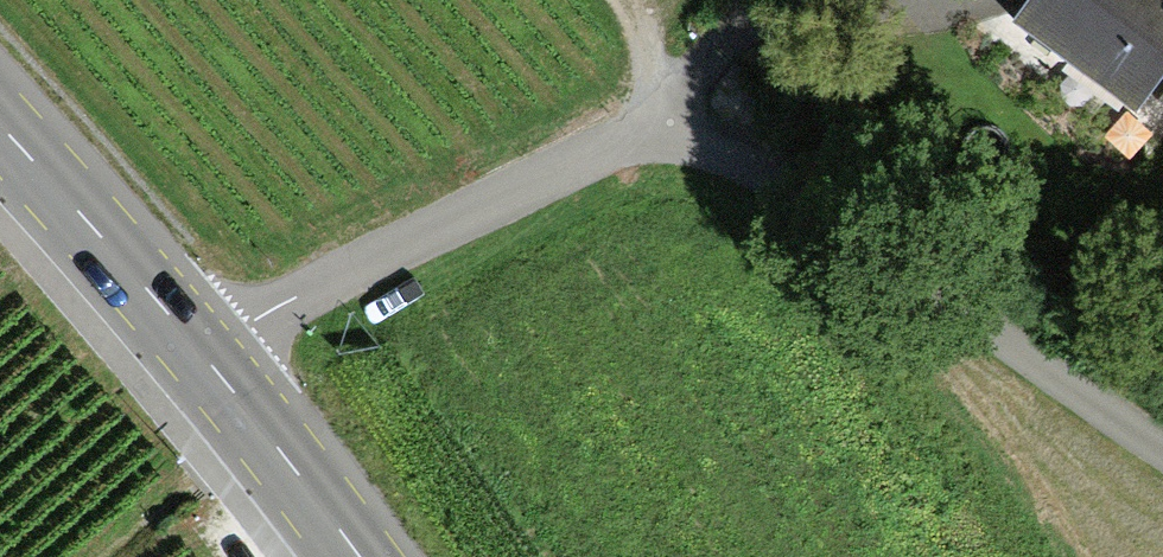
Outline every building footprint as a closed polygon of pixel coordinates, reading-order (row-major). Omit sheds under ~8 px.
[(1015,36),(1131,118),(1162,74),(1162,0),(1040,0),(1015,36)]
